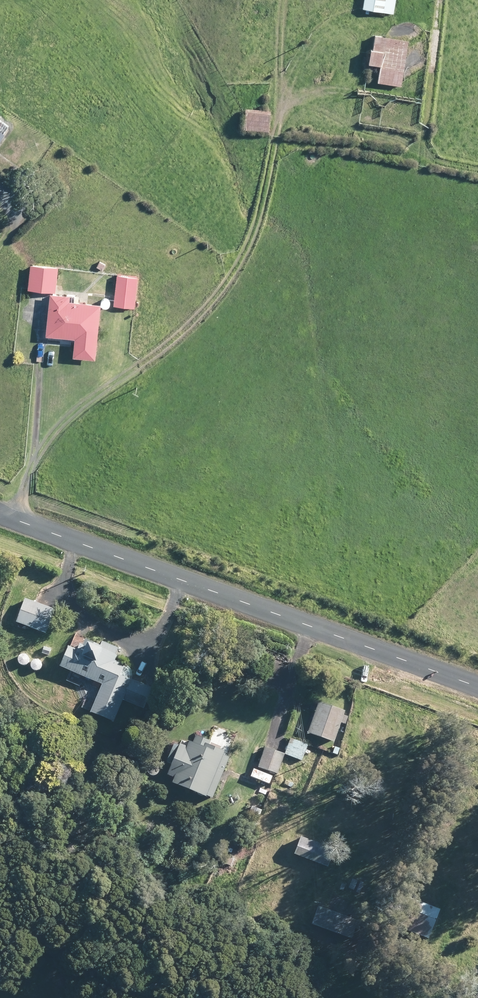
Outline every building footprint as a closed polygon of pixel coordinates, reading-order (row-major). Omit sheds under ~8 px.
[(359,9),(390,14),(393,0),(361,0),(359,9)] [(406,42),(385,38),(372,36),(370,51),(366,51),(364,64),(377,66),(375,83),(399,87),(406,44),(406,42)] [(241,130),(266,133),(269,112),(243,109),(241,130)] [(9,132),(0,125),(0,144),(9,132)] [(59,290),(59,287),(61,266),(33,264),(31,288),(54,290),(59,290)] [(120,273),(117,304),(138,307),(141,276),(120,273)] [(74,293),(62,292),(54,291),(50,334),(79,336),(77,353),(77,355),(99,357),(105,304),(105,302),(104,302),(89,300),(73,299),(74,293)] [(21,617),(20,622),(37,629),(36,633),(27,629),(21,644),(33,649),(34,646),(41,649),(41,651),(50,655),(56,640),(45,636),(47,631),(50,633),(59,610),(29,598),(21,617)] [(119,657),(120,655),(118,654),(121,648),(105,641),(103,645),(94,641),(93,643),(89,642),(87,645),(84,644),(82,650),(73,646),(64,667),(106,684),(95,712),(117,721),(131,687),(138,690),(142,682),(135,679),(124,675),(128,664),(118,660),(119,657)] [(52,691),(47,701),(55,705),(60,694),(52,691)] [(322,702),(311,733),(338,742),(344,723),(348,724),(351,717),(347,715),(349,711),(322,702)] [(176,764),(171,775),(178,778),(176,782),(211,797),(211,796),(216,798),(233,757),(227,755),(229,751),(224,749),(224,747),(213,743),(214,741),(199,735),(196,742),(193,741),(190,746),(184,744),(183,745),(178,743),(170,762),(176,764)] [(305,761),(310,745),(293,739),(288,755),(305,761)] [(268,748),(261,768),(280,775),(287,754),(268,748)] [(255,807),(249,822),(258,825),(264,811),(255,807)] [(298,854),(332,867),(338,850),(305,836),(298,854)] [(431,939),(444,909),(416,898),(404,927),(431,939)] [(315,924),(355,939),(361,921),(322,907),(315,924)]
